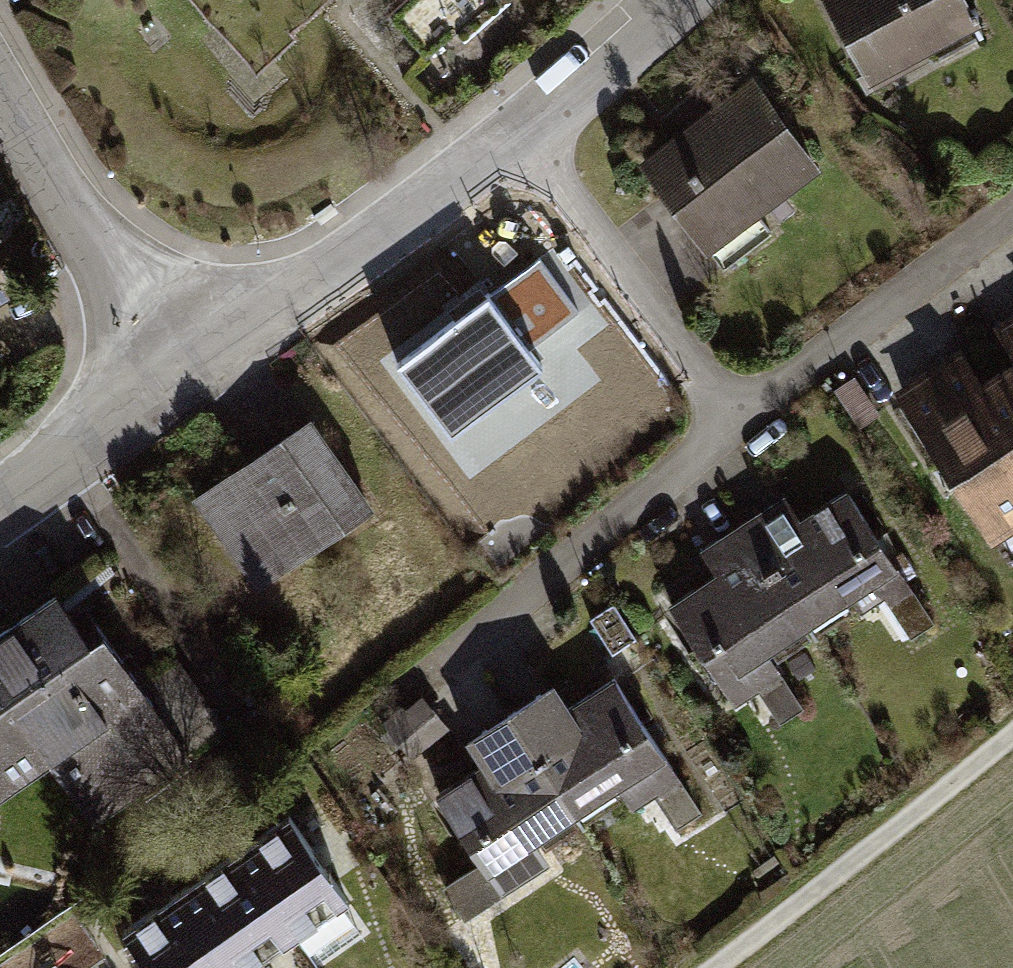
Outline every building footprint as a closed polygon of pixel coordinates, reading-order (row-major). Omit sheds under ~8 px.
[(385,17),(429,67),(505,0),(404,0),(385,17)] [(878,81),(984,23),(971,0),(833,0),(878,81)] [(756,82),(643,168),(707,252),(820,166),(756,82)] [(8,291),(0,277),(0,296),(8,291)] [(502,286),(390,372),(451,451),(490,420),(506,441),(578,385),(502,286)] [(997,376),(1012,399),(1012,319),(988,336),(1010,368),(997,376)] [(997,376),(980,388),(956,352),(887,398),(988,549),(1012,532),(1012,399),(997,376)] [(314,418),(192,501),(255,592),(376,508),(314,418)] [(786,489),(747,514),(816,626),(877,588),(902,628),(929,611),(846,478),(798,508),(786,489)] [(715,563),(672,590),(740,698),(757,687),(774,715),(804,696),(775,651),(816,626),(747,514),(702,542),(715,563)] [(0,647),(0,799),(46,769),(81,820),(220,728),(177,662),(140,687),(108,639),(89,652),(59,607),(0,647)] [(549,668),(501,698),(575,814),(622,784),(652,830),(696,802),(612,669),(568,697),(549,668)] [(434,688),(395,715),(414,742),(453,715),(434,688)] [(575,814),(501,698),(460,724),(479,754),(426,788),(471,857),(440,877),(463,914),(553,857),(540,836),(575,814)] [(289,935),(342,897),(288,820),(234,858),(289,935)] [(289,935),(234,858),(181,896),(232,967),(241,967),(289,935)] [(181,896),(126,934),(150,967),(232,967),(181,896)]
